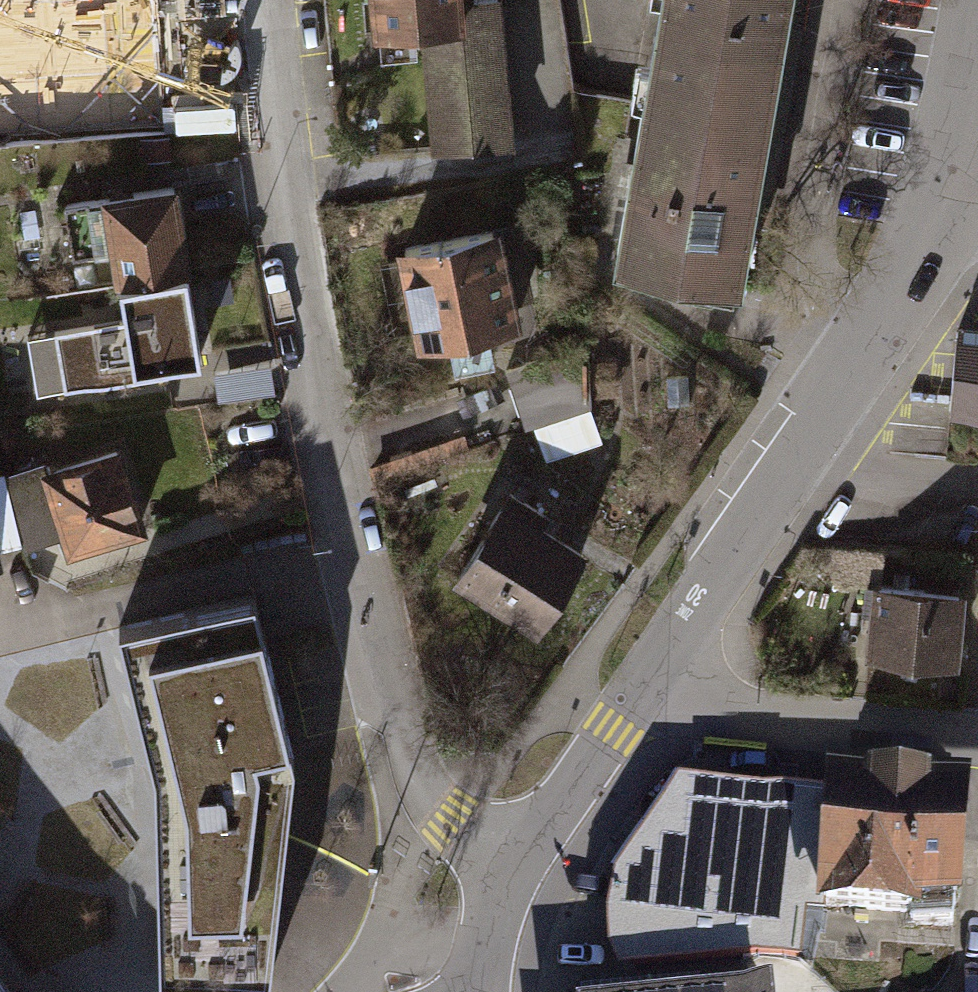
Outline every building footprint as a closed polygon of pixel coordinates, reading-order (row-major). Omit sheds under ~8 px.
[(154,0),(0,0),(0,87),(159,76),(154,0)] [(379,31),(425,27),(459,24),(457,0),(376,0),(379,31)] [(425,27),(435,147),(500,141),(488,0),(457,0),(459,24),(425,27)] [(738,282),(788,0),(661,0),(615,260),(738,282)] [(114,249),(120,281),(187,269),(173,188),(64,205),(72,256),(114,249)] [(502,263),(496,230),(405,248),(424,337),(515,319),(510,293),(511,292),(505,263),(502,263)] [(201,354),(187,269),(120,281),(126,318),(26,335),(36,395),(166,374),(164,360),(201,354)] [(525,426),(534,423),(591,405),(590,392),(589,364),(588,342),(585,343),(505,369),(525,426)] [(957,343),(951,409),(977,412),(977,345),(957,343)] [(610,363),(589,364),(590,392),(611,391),(610,363)] [(271,364),(213,372),(217,401),(275,393),(271,364)] [(591,405),(534,423),(543,451),(551,456),(595,440),(599,432),(591,405)] [(138,525),(116,453),(51,473),(48,463),(2,478),(17,541),(65,527),(71,546),(138,525)] [(17,541),(2,478),(0,470),(0,545),(17,541)] [(580,555),(503,506),(459,574),(536,623),(580,555)] [(965,671),(973,598),(877,587),(869,661),(965,671)] [(159,973),(270,976),(294,760),(266,640),(254,593),(119,625),(154,770),(155,801),(159,962),(159,973)] [(626,889),(621,912),(623,943),(633,965),(756,954),(797,958),(813,837),(829,839),(832,799),(695,784),(695,789),(626,889)] [(963,794),(833,784),(832,799),(829,839),(823,904),(912,911),(911,923),(953,927),(963,794)] [(0,977),(0,991),(10,991),(0,977)] [(581,991),(701,991),(700,978),(581,985),(581,991)]
